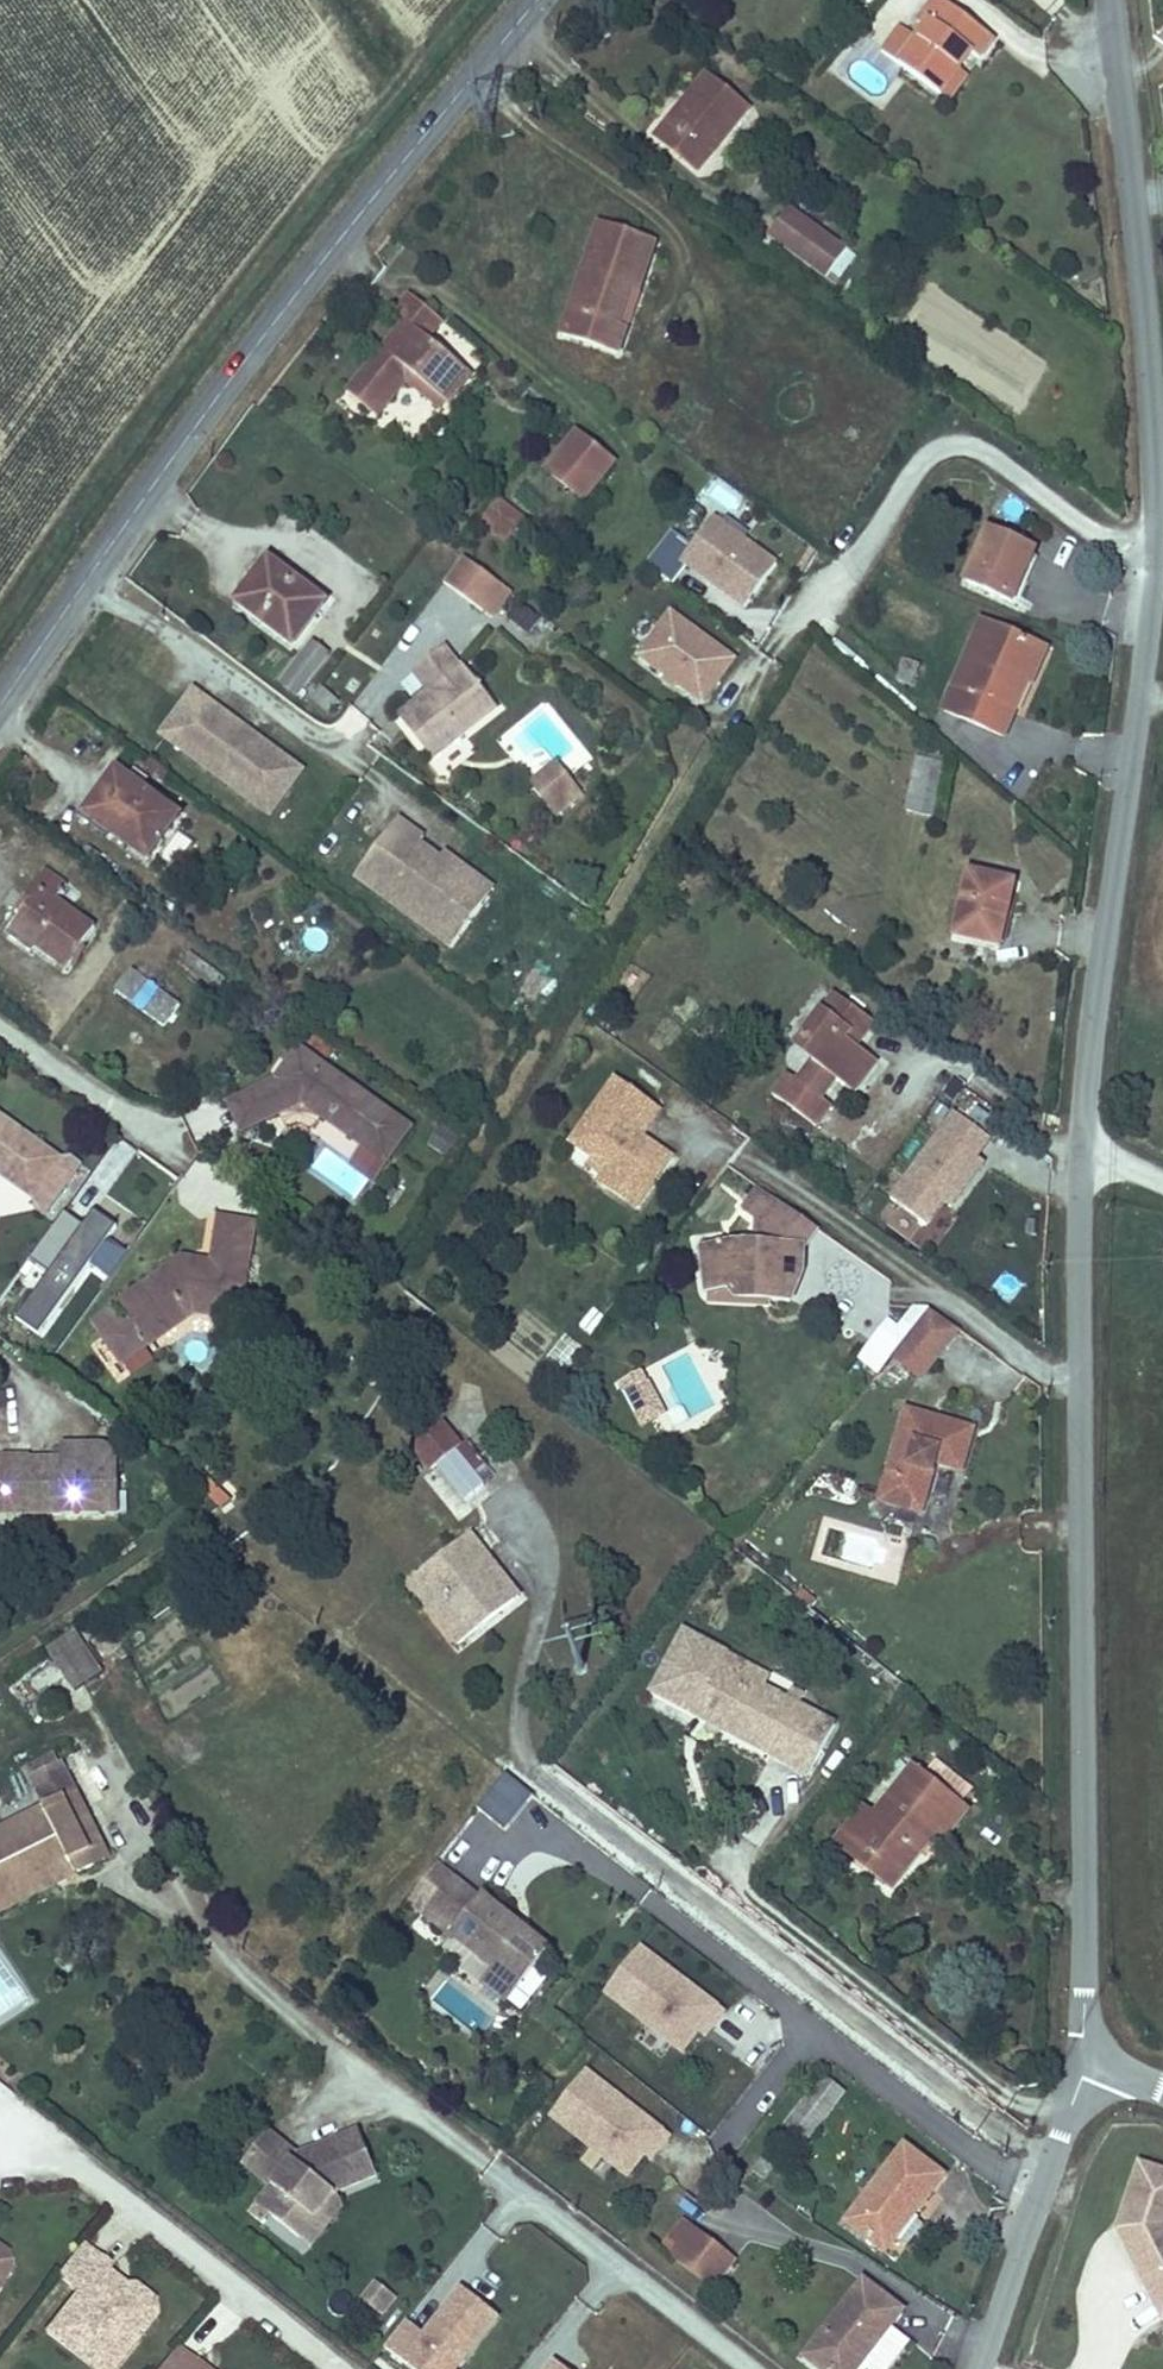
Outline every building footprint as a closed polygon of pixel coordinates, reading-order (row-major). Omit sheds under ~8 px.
[(899,65),(941,96),(948,101),(967,76),(960,70),(972,54),(978,59),(993,39),(939,0),(937,0),(917,25),(924,30),(918,40),(899,65)] [(882,52),(899,65),(918,40),(900,27),(882,52)] [(672,123),(668,120),(655,135),(699,171),(715,151),(748,111),(706,77),(686,100),(689,103),(672,123)] [(684,99),(668,120),(672,123),(689,103),(686,100),(684,99)] [(790,207),(767,236),(825,279),(847,250),(790,207)] [(598,227),(564,334),(619,352),(626,331),(617,328),(630,289),(638,292),(653,245),(598,227)] [(348,395),(368,412),(402,369),(445,403),(469,374),(426,340),(440,321),(410,297),(395,315),(406,323),(348,395)] [(402,369),(368,412),(375,418),(404,382),(439,411),(445,403),(402,369)] [(586,499),(615,462),(578,432),(548,470),(567,484),(586,499)] [(503,500),(481,523),(504,544),(526,521),(503,500)] [(733,516),(725,527),(743,540),(751,529),(733,516)] [(725,527),(711,517),(690,545),(680,560),(689,567),(743,608),(775,564),(743,540),(725,527)] [(988,531),(965,582),(1010,602),(1032,552),(988,531)] [(689,567),(680,560),(690,545),(674,534),(664,548),(650,567),(675,585),(689,567)] [(500,585),(462,557),(443,583),(481,611),(500,585)] [(268,561),(237,603),(293,645),(323,606),(292,584),(294,581),(268,561)] [(509,591),(500,585),(481,611),(489,617),(509,591)] [(525,637),(540,618),(520,602),(505,621),(525,637)] [(733,660),(669,612),(637,655),(700,703),(733,660)] [(1003,737),(1014,711),(1006,708),(1019,679),(1027,682),(1031,684),(1045,651),(983,623),(944,710),(1003,737)] [(311,643),(281,682),(297,694),(327,655),(311,643)] [(429,692),(399,716),(431,757),(496,707),(464,666),(460,668),(444,647),(413,670),(429,692)] [(904,660),(895,681),(909,687),(918,666),(904,660)] [(1006,708),(1014,711),(1027,682),(1019,679),(1006,708)] [(320,686),(310,698),(327,711),(337,700),(320,686)] [(301,770),(261,741),(258,745),(252,740),(255,736),(193,691),(162,734),(255,803),(269,784),(284,794),(301,770)] [(258,745),(261,741),(255,736),(252,740),(258,745)] [(916,761),(906,811),(932,816),(942,767),(916,761)] [(541,799),(566,779),(554,764),(529,783),(541,799)] [(85,813),(95,820),(110,800),(108,798),(124,777),(115,771),(85,813)] [(110,800),(95,820),(145,858),(176,816),(124,777),(108,798),(110,800)] [(554,815),(579,796),(566,779),(541,799),(554,815)] [(270,813),(284,794),(269,784),(255,803),(270,813)] [(355,876),(451,947),(482,905),(433,869),(440,859),(419,843),(424,837),(398,818),(355,876)] [(440,859),(433,869),(482,905),(494,889),(445,853),(440,859)] [(29,903),(12,929),(66,967),(95,926),(58,898),(67,884),(45,869),(23,899),(29,903)] [(970,875),(956,937),(999,946),(1013,885),(970,875)] [(190,953),(181,964),(216,989),(224,979),(190,953)] [(131,970),(116,992),(163,1026),(178,1005),(131,970)] [(835,993),(801,1040),(818,1053),(798,1083),(788,1075),(778,1089),(819,1120),(830,1104),(821,1097),(836,1078),(853,1091),(875,1060),(855,1045),(872,1021),(835,993)] [(417,1129),(306,1048),(282,1080),(258,1092),(271,1118),(280,1113),(304,1101),(325,1116),(368,1147),(392,1165),(417,1129)] [(632,1092),(616,1080),(572,1142),(596,1159),(600,1153),(613,1162),(605,1175),(600,1181),(636,1207),(671,1158),(641,1137),(614,1118),(632,1092)] [(271,1118),(258,1092),(230,1107),(243,1132),(271,1118)] [(660,1111),(632,1092),(614,1118),(641,1137),(660,1111)] [(325,1116),(304,1101),(280,1113),(286,1124),(293,1126),(298,1124),(305,1124),(310,1128),(317,1128),(325,1116)] [(966,1125),(988,1140),(999,1125),(977,1110),(966,1125)] [(966,1125),(953,1116),(893,1202),(932,1229),(953,1199),(979,1161),(992,1143),(988,1140),(966,1125)] [(14,1183),(41,1145),(6,1120),(0,1121),(0,1173),(14,1183)] [(122,1140),(72,1203),(89,1216),(138,1152),(122,1140)] [(41,1145),(14,1183),(32,1196),(59,1158),(41,1145)] [(392,1165),(368,1147),(355,1164),(379,1181),(392,1165)] [(596,1159),(591,1165),(605,1175),(613,1162),(600,1153),(596,1159)] [(78,1171),(59,1158),(32,1196),(50,1209),(78,1171)] [(979,1161),(953,1199),(960,1204),(986,1167),(979,1161)] [(700,1252),(707,1293),(735,1288),(735,1299),(793,1302),(804,1274),(803,1248),(818,1228),(760,1186),(743,1209),(757,1219),(756,1247),(733,1246),(700,1252)] [(43,1333),(121,1228),(97,1210),(83,1230),(47,1278),(19,1315),(43,1333)] [(47,1278),(83,1230),(64,1215),(28,1263),(47,1278)] [(218,1220),(213,1251),(249,1256),(254,1225),(218,1220)] [(249,1256),(213,1251),(209,1275),(198,1273),(197,1260),(186,1256),(177,1259),(122,1301),(148,1338),(184,1311),(217,1315),(243,1298),(249,1256)] [(735,1288),(707,1293),(709,1304),(790,1308),(793,1302),(735,1299),(735,1288)] [(148,1338),(122,1301),(90,1322),(116,1360),(148,1338)] [(934,1312),(929,1308),(890,1357),(918,1379),(958,1329),(934,1312)] [(567,1372),(582,1343),(560,1333),(546,1362),(567,1372)] [(644,1374),(621,1385),(642,1427),(665,1416),(644,1374)] [(906,1410),(880,1500),(919,1512),(933,1462),(960,1470),(972,1429),(906,1410)] [(438,1445),(426,1455),(417,1462),(428,1476),(437,1469),(459,1453),(484,1485),(496,1476),(471,1444),(466,1447),(454,1433),(447,1423),(431,1436),(438,1445)] [(0,1455),(0,1509),(115,1509),(115,1455),(99,1442),(59,1443),(59,1455),(0,1455)] [(484,1485),(459,1453),(437,1469),(465,1505),(487,1489),(484,1485)] [(470,1534),(414,1577),(450,1623),(445,1627),(459,1644),(518,1597),(520,1595),(470,1534)] [(414,1577),(409,1581),(445,1627),(450,1623),(414,1577)] [(75,1630),(49,1647),(74,1688),(101,1672),(75,1630)] [(727,1654),(684,1630),(651,1690),(694,1714),(699,1706),(749,1734),(772,1694),(721,1665),(727,1654)] [(52,1660),(11,1686),(27,1710),(67,1685),(52,1660)] [(789,1690),(783,1700),(795,1707),(801,1696),(789,1690)] [(783,1700),(772,1694),(749,1734),(699,1706),(694,1714),(768,1755),(795,1707),(783,1700)] [(831,1727),(795,1707),(768,1755),(805,1775),(831,1727)] [(59,1762),(31,1776),(35,1784),(63,1770),(59,1762)] [(911,1766),(873,1814),(850,1841),(875,1862),(883,1853),(903,1869),(919,1849),(915,1846),(921,1840),(915,1836),(927,1822),(936,1829),(945,1836),(966,1810),(911,1766)] [(68,1860),(74,1873),(106,1858),(107,1857),(75,1794),(63,1770),(35,1784),(47,1808),(0,1832),(0,1894),(68,1860)] [(534,1796),(509,1774),(476,1811),(501,1833),(534,1796)] [(850,1841),(873,1814),(866,1809),(838,1844),(890,1886),(903,1869),(883,1853),(875,1862),(850,1841)] [(915,1846),(919,1849),(936,1829),(927,1822),(915,1836),(921,1840),(915,1846)] [(0,1894),(0,1911),(74,1873),(68,1860),(0,1894)] [(449,1879),(420,1917),(492,1971),(518,1990),(549,1947),(523,1927),(518,1932),(512,1928),(516,1922),(479,1895),(476,1900),(449,1879)] [(516,1922),(512,1928),(518,1932),(523,1927),(516,1922)] [(727,2014),(721,2009),(642,1948),(605,1995),(684,2056),(701,2035),(707,2040),(727,2014)] [(518,1990),(492,1971),(482,1985),(507,2004),(518,1990)] [(672,2138),(666,2133),(587,2072),(550,2119),(629,2180),(645,2159),(652,2164),(672,2138)] [(825,2077),(788,2126),(808,2141),(845,2092),(825,2077)] [(266,2140),(242,2171),(270,2192),(284,2204),(270,2223),(296,2243),(331,2199),(375,2182),(357,2137),(309,2156),(313,2167),(304,2177),(292,2167),(295,2162),(266,2140)] [(887,2253),(899,2236),(914,2217),(945,2177),(906,2147),(847,2223),(887,2253)] [(309,2156),(295,2162),(292,2167),(304,2177),(313,2167),(309,2156)] [(763,2159),(753,2170),(763,2178),(772,2167),(763,2159)] [(1141,2160),(1119,2226),(1129,2229),(1137,2245),(1130,2248),(1162,2316),(1162,2168),(1141,2160)] [(270,2192),(255,2211),(270,2223),(284,2204),(270,2192)] [(331,2199),(296,2243),(308,2253),(339,2213),(331,2199)] [(914,2217),(899,2236),(909,2243),(924,2225),(914,2217)] [(685,2221),(666,2244),(718,2286),(737,2262),(685,2221)] [(1129,2229),(1119,2226),(1130,2248),(1137,2245),(1129,2229)] [(120,2359),(155,2316),(131,2297),(127,2298),(120,2293),(124,2288),(104,2272),(109,2267),(83,2247),(59,2277),(79,2292),(48,2333),(88,2365),(103,2346),(120,2359)] [(0,2251),(0,2263),(9,2269),(7,2256),(0,2251)] [(9,2269),(0,2263),(0,2283),(9,2269)] [(366,2274),(353,2291),(366,2301),(379,2283),(366,2274)] [(862,2367),(884,2337),(903,2311),(864,2282),(806,2358),(820,2368),(860,2368),(862,2367)] [(379,2283),(366,2301),(371,2305),(384,2287),(379,2283)] [(153,2302),(133,2286),(124,2288),(120,2293),(127,2298),(131,2297),(155,2316),(153,2302)] [(407,2368),(464,2368),(502,2320),(462,2289),(424,2337),(405,2321),(382,2350),(402,2365),(407,2368)] [(862,2367),(864,2368),(893,2368),(905,2353),(884,2337),(862,2367)] [(120,2359),(103,2346),(88,2365),(93,2368),(113,2368),(120,2359)] [(175,2347),(157,2368),(202,2368),(175,2347)]
